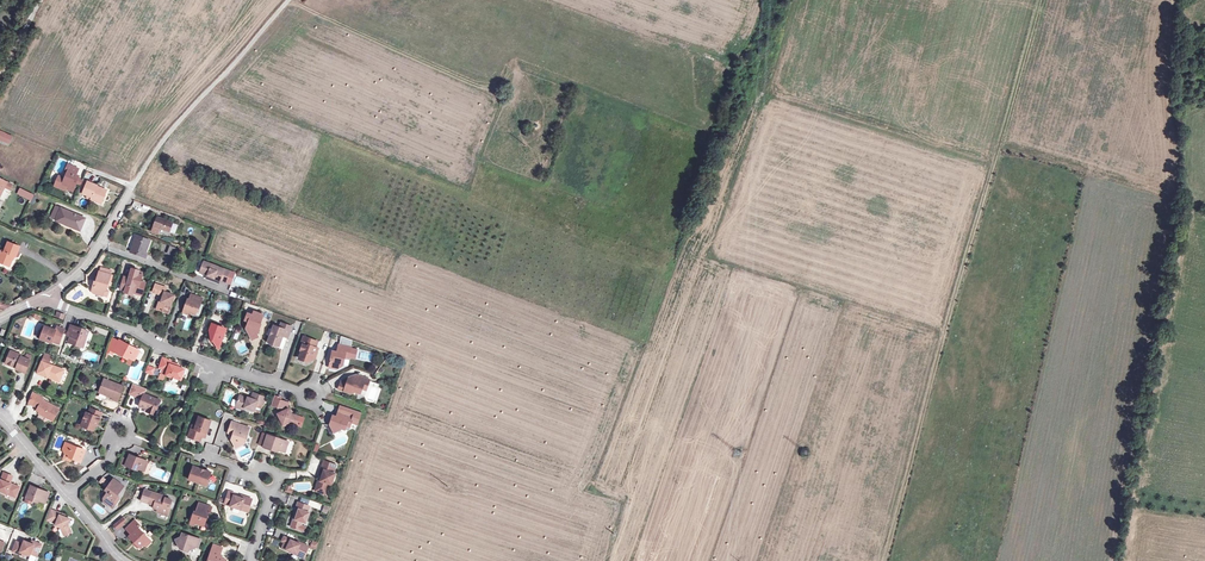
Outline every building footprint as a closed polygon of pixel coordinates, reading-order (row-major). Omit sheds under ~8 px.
[(12,145),(15,138),(0,131),(0,140),(12,145)] [(77,185),(79,181),(79,179),(76,178),(79,171),(69,166),(66,173),(69,174),(64,185),(70,188),(74,190),(77,185)] [(88,184),(87,186),(84,191),(83,195),(91,199),(90,201),(95,203),(97,201),(102,203),(107,192),(100,189),(99,191),(95,189),(96,188),(88,184)] [(31,201),(35,194),(20,187),(17,194),(31,201)] [(61,210),(56,222),(68,227),(69,225),(81,229),(85,219),(61,210)] [(172,224),(158,219),(152,233),(157,235),(160,228),(169,231),(172,224)] [(140,238),(134,236),(129,252),(146,258),(147,254),(145,253),(150,240),(141,237),(140,238)] [(6,265),(7,262),(12,264),(15,256),(18,257),(21,247),(9,242),(5,252),(3,252),(0,260),(0,262),(6,265)] [(220,281),(226,283),(230,272),(203,262),(199,273),(208,277),(211,278),(210,281),(219,284),(220,281)] [(138,295),(141,296),(142,292),(148,294),(151,286),(145,284),(147,279),(143,277),(144,274),(136,271),(132,283),(131,287),(127,286),(125,292),(129,293),(129,295),(137,298),(138,295)] [(103,274),(100,286),(102,286),(101,292),(97,290),(96,293),(98,297),(107,299),(108,296),(111,292),(114,283),(116,284),(117,279),(115,278),(116,274),(111,272),(109,276),(104,275),(103,274)] [(157,294),(165,298),(168,299),(163,313),(172,316),(179,298),(170,294),(171,290),(160,286),(157,294)] [(192,301),(188,312),(194,315),(199,317),(203,307),(205,307),(207,301),(196,297),(194,302),(192,301)] [(160,311),(163,313),(168,299),(165,298),(160,311)] [(7,310),(10,303),(0,300),(0,307),(7,310)] [(249,323),(249,325),(253,334),(250,335),(253,341),(260,338),(258,334),(262,326),(260,325),(264,316),(255,313),(254,316),(249,315),(246,322),(249,323)] [(291,336),(292,333),(290,332),(292,328),(283,324),(281,329),(275,327),(269,342),(272,345),(278,347),(281,347),(286,338),(289,339),(291,336)] [(228,330),(215,325),(213,332),(216,337),(215,341),(221,349),(228,330)] [(73,340),(71,346),(83,350),(90,333),(85,331),(84,333),(83,332),(81,335),(78,334),(79,329),(71,326),(67,338),(71,339),(73,340)] [(42,330),(41,334),(43,334),(41,341),(51,345),(52,343),(60,345),(65,331),(57,328),(55,332),(45,328),(42,330)] [(309,363),(313,362),(316,354),(318,353),(319,350),(317,349),(319,343),(304,338),(301,345),(303,346),(301,352),(303,352),(300,359),(309,363)] [(120,343),(112,339),(107,353),(114,357),(115,354),(124,359),(125,357),(131,360),(135,362),(140,352),(131,347),(121,342),(120,343)] [(348,359),(350,360),(353,349),(341,346),(339,354),(334,353),(333,358),(335,358),(334,362),(332,362),(331,369),(338,370),(339,368),(342,368),(345,367),(346,360),(348,359)] [(24,356),(12,352),(7,364),(18,368),(17,369),(27,374),(32,361),(34,357),(25,353),(24,356)] [(39,373),(50,378),(50,376),(63,380),(66,370),(51,364),(53,359),(46,356),(44,362),(39,373)] [(175,367),(176,365),(172,363),(173,362),(164,359),(160,369),(164,370),(169,372),(168,376),(182,382),(186,371),(180,369),(175,367)] [(153,375),(156,367),(147,365),(145,372),(153,375)] [(113,396),(111,399),(111,400),(117,403),(123,388),(91,375),(87,386),(113,396)] [(343,382),(340,390),(352,394),(356,393),(361,395),(363,390),(365,385),(369,387),(371,381),(361,377),(359,382),(350,378),(348,384),(343,382)] [(86,389),(111,399),(113,396),(87,386),(86,389)] [(41,396),(35,393),(31,402),(35,405),(41,396)] [(139,407),(148,410),(156,413),(161,401),(143,394),(139,407)] [(262,407),(264,399),(251,395),(250,401),(246,400),(238,398),(234,409),(242,412),(243,410),(253,413),(257,414),(258,413),(260,406),(262,407)] [(41,396),(35,405),(40,408),(39,409),(43,412),(41,414),(54,422),(62,410),(45,401),(46,399),(41,396)] [(278,416),(283,425),(289,422),(297,424),(299,418),(290,415),(287,409),(288,405),(279,402),(276,410),(279,414),(278,416)] [(340,407),(337,417),(341,419),(343,414),(345,409),(340,407)] [(89,408),(81,427),(94,431),(97,423),(99,424),(103,414),(89,408)] [(329,425),(332,429),(335,427),(337,432),(341,430),(341,429),(345,430),(347,426),(349,427),(351,424),(352,420),(359,423),(362,414),(345,409),(343,414),(341,419),(337,417),(333,416),(329,425)] [(188,439),(200,444),(202,439),(206,440),(211,424),(199,420),(196,428),(192,427),(188,439)] [(249,430),(231,424),(227,434),(232,436),(231,441),(236,450),(243,445),(249,430)] [(274,450),(278,452),(284,454),(288,444),(266,436),(262,449),(273,453),(274,450)] [(74,457),(73,460),(81,463),(86,451),(66,443),(63,449),(65,454),(67,455),(74,457)] [(206,443),(204,450),(220,454),(222,447),(206,443)] [(149,462),(131,454),(126,466),(133,468),(134,467),(145,471),(149,462)] [(267,463),(269,456),(263,454),(261,461),(267,463)] [(316,490),(324,493),(326,494),(328,486),(330,487),(334,476),(331,475),(334,467),(323,463),(320,472),(322,473),(319,482),(318,482),(315,490),(316,490)] [(206,471),(203,470),(198,468),(197,471),(192,469),(188,482),(206,488),(211,475),(206,473),(206,471)] [(9,495),(11,493),(19,496),(22,488),(12,484),(14,477),(6,474),(0,489),(0,492),(9,495)] [(126,488),(115,479),(108,488),(110,489),(108,491),(109,492),(105,498),(104,504),(109,507),(111,504),(113,505),(116,501),(119,503),(121,500),(118,497),(126,488)] [(30,494),(28,498),(27,501),(33,504),(35,500),(36,501),(37,498),(44,501),(48,502),(51,492),(33,485),(33,486),(30,494)] [(141,502),(148,505),(152,493),(145,491),(141,502)] [(164,514),(163,516),(168,518),(170,513),(172,505),(174,501),(167,499),(165,502),(160,501),(156,499),(157,495),(152,493),(148,505),(153,507),(153,509),(159,512),(164,514)] [(223,506),(239,511),(241,508),(248,511),(251,500),(245,498),(243,500),(240,499),(234,497),(235,495),(227,493),(223,506)] [(196,503),(190,521),(192,524),(195,525),(203,527),(208,513),(210,513),(211,508),(196,503)] [(295,519),(294,518),(290,528),(300,531),(303,522),(306,523),(310,513),(308,512),(310,507),(298,503),(296,508),(299,509),(297,514),(295,519)] [(60,517),(59,520),(57,524),(62,526),(61,528),(65,535),(72,532),(68,524),(71,518),(66,516),(62,514),(64,510),(59,508),(55,515),(60,517)] [(134,542),(138,547),(148,539),(139,528),(141,526),(136,520),(126,528),(130,534),(128,535),(134,542)] [(121,521),(115,526),(118,530),(124,525),(123,525),(121,521)] [(181,537),(175,540),(178,547),(183,549),(183,551),(189,552),(191,546),(198,549),(201,540),(182,533),(181,537)] [(310,547),(302,542),(300,547),(297,545),(298,543),(284,537),(282,541),(284,543),(282,547),(295,554),(296,552),(304,556),(310,547)] [(151,543),(148,539),(138,547),(141,550),(151,543)] [(316,549),(318,542),(312,540),(310,547),(316,549)] [(23,545),(16,543),(12,553),(24,557),(25,555),(29,557),(30,555),(37,558),(41,546),(32,542),(31,545),(24,542),(23,545)] [(220,557),(222,548),(214,546),(209,560),(227,560),(222,558),(221,560),(219,559),(220,557)]
